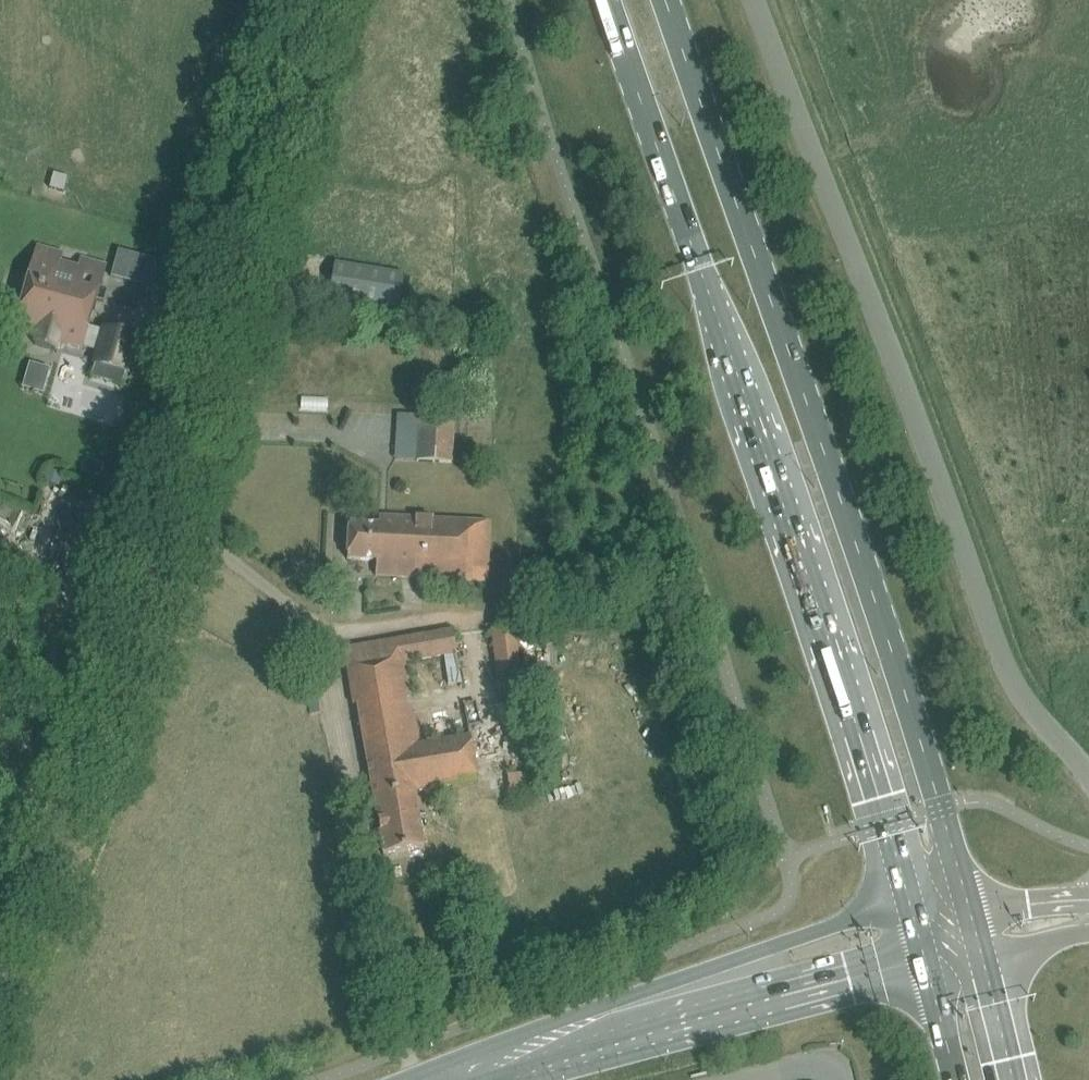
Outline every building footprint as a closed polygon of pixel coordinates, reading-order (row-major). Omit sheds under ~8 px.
[(83,348),(99,352),(95,364),(126,373),(136,339),(105,330),(104,333),(88,328),(92,314),(90,313),(90,315),(87,314),(91,298),(94,299),(94,300),(96,301),(106,267),(80,260),(80,262),(82,262),(80,270),(57,263),(59,256),(61,257),(62,254),(36,247),(26,283),(24,282),(22,287),(19,286),(15,300),(18,301),(17,307),(19,307),(13,330),(37,337),(35,345),(56,351),(58,343),(82,350),(83,348)] [(118,251),(111,277),(137,285),(145,258),(118,251)] [(334,264),(328,299),(398,311),(404,275),(334,264)] [(23,396),(44,402),(65,407),(71,386),(29,375),(23,396)] [(418,463),(451,464),(453,419),(420,418),(418,463)] [(347,560),(377,561),(376,576),(489,582),(493,524),(379,518),(378,526),(349,524),(347,560)] [(514,627),(491,630),(497,674),(519,671),(514,627)] [(357,705),(378,822),(418,815),(414,793),(478,782),(475,760),(470,737),(420,746),(414,712),(409,713),(406,696),(412,695),(406,663),(459,654),(455,629),(343,649),(353,706),(357,705)] [(418,815),(378,822),(383,855),(424,848),(418,815)]
